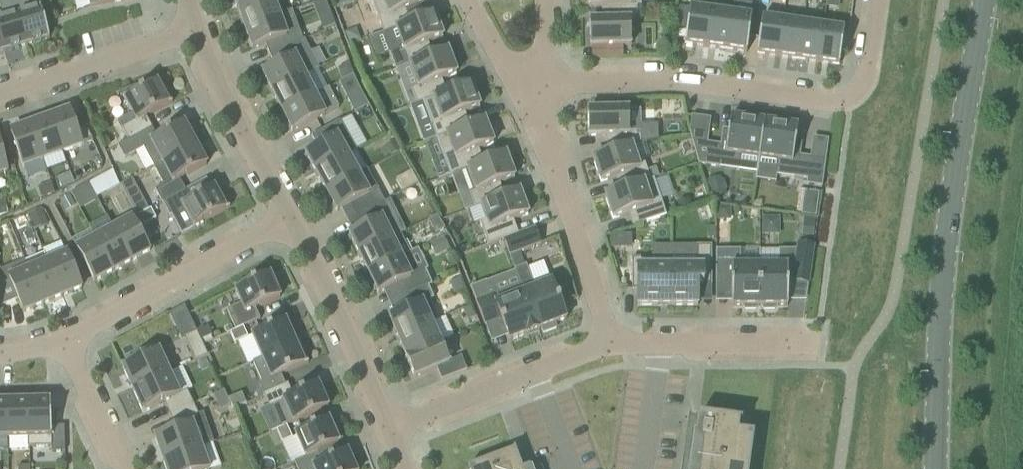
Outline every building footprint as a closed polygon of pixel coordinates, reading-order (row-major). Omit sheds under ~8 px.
[(13,0),(0,0),(0,7),(2,13),(0,13),(0,37),(4,52),(26,46),(13,0)] [(26,46),(50,39),(39,2),(29,5),(28,0),(13,0),(26,46)] [(238,9),(237,8),(259,0),(233,0),(236,10),(238,9)] [(238,9),(245,29),(279,16),(273,0),(259,0),(237,8),(238,9)] [(320,23),(332,18),(325,0),(322,0),(313,3),(320,23)] [(384,33),(396,29),(396,28),(412,23),(407,9),(427,2),(426,0),(371,0),(384,33)] [(602,21),(590,22),(590,47),(631,46),(630,21),(637,21),(637,7),(630,7),(611,7),(601,8),(602,21)] [(711,10),(691,7),(686,43),(706,45),(711,10)] [(726,48),(731,12),(711,10),(706,45),(726,48)] [(292,12),(279,16),(245,29),(252,50),(264,46),(269,56),(302,39),(292,12)] [(746,51),(751,15),(731,12),(726,48),(746,51)] [(434,14),(412,23),(396,28),(396,29),(384,33),(391,53),(397,70),(402,69),(410,66),(426,59),(427,59),(422,46),(443,38),(434,14)] [(778,55),(783,20),(763,17),(757,52),(778,55)] [(332,18),(320,23),(322,30),(335,26),(332,18)] [(798,58),(803,23),(783,20),(778,55),(798,58)] [(818,61),(823,26),(803,23),(798,58),(818,61)] [(818,61),(838,64),(843,29),(823,26),(818,61)] [(355,30),(345,34),(349,44),(359,40),(355,30)] [(391,53),(384,33),(369,38),(377,58),(391,53)] [(302,39),(269,56),(274,66),(262,72),(272,92),(305,76),(319,69),(316,64),(304,38),(302,39)] [(426,59),(410,66),(418,88),(411,91),(417,105),(423,102),(422,102),(441,95),(436,82),(456,75),(447,51),(428,58),(427,59),(426,59)] [(341,78),(352,73),(349,64),(337,70),(341,78)] [(338,82),(346,98),(361,91),(353,75),(338,82)] [(305,76),(272,92),(272,93),(282,112),(315,96),(305,77),(305,76)] [(132,114),(118,122),(122,129),(128,141),(152,128),(146,117),(173,103),(161,81),(138,94),(134,88),(120,93),(124,101),(132,114)] [(423,102),(436,139),(464,129),(459,116),(480,108),(471,84),(441,95),(422,102),(423,102)] [(329,89),(315,96),(282,112),(292,132),(325,116),(324,115),(338,108),(329,89)] [(360,91),(346,98),(354,114),(368,106),(360,91)] [(629,110),(588,111),(588,137),(610,136),(615,152),(632,146),(632,147),(640,144),(646,142),(658,140),(657,125),(640,125),(640,132),(629,132),(629,110)] [(51,119),(63,153),(82,146),(91,143),(86,129),(77,132),(71,111),(51,119)] [(708,135),(690,132),(698,164),(719,167),(721,160),(739,163),(740,155),(758,158),(764,123),(730,118),(727,141),(722,140),(721,147),(707,145),(708,135)] [(51,119),(31,126),(43,160),(63,153),(51,119)] [(317,147),(305,154),(316,173),(348,156),(356,151),(345,131),(340,121),(311,137),(317,147)] [(467,169),(478,165),(473,152),(493,145),(484,121),(464,129),(436,139),(450,176),(467,169)] [(797,127),(764,123),(758,158),(777,161),(777,162),(776,168),(795,171),(795,173),(794,177),(794,178),(807,180),(806,186),(821,188),(826,160),(809,158),(810,160),(799,158),(799,151),(794,151),(798,127),(797,127)] [(128,141),(118,146),(125,158),(143,148),(154,167),(163,162),(195,145),(184,124),(158,138),(152,128),(128,141)] [(31,126),(11,133),(23,167),(24,167),(28,179),(47,172),(43,160),(31,126)] [(392,157),(401,152),(395,142),(386,147),(392,157)] [(163,162),(154,167),(154,168),(163,186),(154,190),(162,204),(185,191),(179,180),(207,165),(196,145),(195,145),(163,162)] [(625,189),(650,180),(643,159),(637,161),(632,147),(632,146),(615,152),(593,159),(601,183),(621,176),(625,189)] [(481,206),(499,199),(494,186),(514,179),(506,155),(478,165),(467,169),(476,192),(469,195),(474,209),(481,206)] [(358,175),(348,156),(316,173),(326,193),(358,175)] [(358,175),(326,193),(337,212),(349,206),(355,217),(381,204),(384,202),(367,170),(358,175)] [(70,173),(57,178),(61,188),(74,183),(70,173)] [(405,176),(411,188),(419,184),(413,173),(405,176)] [(707,181),(715,201),(727,196),(719,176),(707,181)] [(107,190),(100,177),(88,184),(95,196),(107,190)] [(122,185),(138,215),(150,209),(134,178),(122,185)] [(654,179),(650,180),(625,189),(605,196),(613,219),(633,213),(638,226),(666,216),(654,179)] [(42,198),(55,194),(51,183),(38,187),(42,198)] [(95,196),(88,184),(72,193),(81,208),(97,199),(95,196)] [(185,191),(162,204),(170,217),(171,216),(182,235),(195,228),(194,227),(230,208),(218,187),(191,201),(185,191)] [(519,192),(499,199),(481,206),(489,229),(483,232),(488,245),(503,240),(512,236),(507,223),(528,215),(519,192)] [(74,206),(68,195),(59,200),(65,211),(74,206)] [(361,228),(349,234),(359,255),(400,235),(404,233),(394,213),(390,215),(384,202),(383,202),(381,204),(355,217),(361,228)] [(802,216),(816,217),(818,206),(803,204),(802,216)] [(718,208),(717,222),(731,222),(731,208),(718,208)] [(45,224),(39,209),(27,214),(33,229),(45,224)] [(150,209),(138,215),(144,225),(156,219),(150,209)] [(435,235),(445,230),(437,216),(429,221),(435,235)] [(816,219),(805,217),(802,236),(814,238),(816,219)] [(108,219),(89,229),(90,230),(95,240),(112,272),(131,262),(114,230),(108,219)] [(132,220),(114,230),(131,262),(150,252),(132,220)] [(535,228),(522,233),(504,240),(510,256),(541,245),(535,228)] [(77,250),(95,240),(90,230),(72,240),(77,250)] [(400,235),(359,255),(368,274),(405,256),(409,254),(404,242),(400,235)] [(621,235),(610,235),(610,248),(621,248),(621,235)] [(436,257),(450,251),(443,238),(430,245),(436,257)] [(77,250),(94,282),(112,272),(95,240),(77,250)] [(48,263),(67,255),(62,242),(43,250),(44,254),(48,263)] [(779,267),(761,267),(761,307),(763,310),(778,310),(788,306),(787,282),(792,281),(792,282),(808,284),(809,280),(813,247),(797,245),(797,250),(779,250),(779,267)] [(671,258),(671,306),(697,306),(697,287),(712,286),(711,246),(697,246),(671,246),(671,258)] [(761,307),(761,267),(740,266),(740,251),(715,250),(715,282),(731,282),(731,306),(743,306),(745,310),(759,310),(761,307)] [(62,297),(48,263),(44,254),(24,262),(28,271),(42,305),(62,297)] [(67,255),(48,263),(62,297),(81,288),(81,287),(67,255)] [(405,256),(368,274),(378,294),(401,283),(406,295),(428,286),(428,287),(432,285),(425,269),(413,274),(405,256)] [(668,306),(671,306),(671,258),(632,258),(632,287),(638,288),(638,306),(668,306)] [(42,305),(28,271),(24,262),(23,260),(0,270),(0,284),(1,307),(18,300),(23,311),(22,312),(23,313),(42,305)] [(538,330),(539,330),(541,329),(543,334),(556,329),(554,324),(566,320),(552,283),(551,283),(550,278),(533,284),(526,265),(515,270),(521,286),(538,330)] [(235,331),(243,328),(260,320),(255,309),(280,298),(270,276),(235,291),(241,304),(227,311),(235,331)] [(465,289),(460,278),(449,283),(454,294),(465,289)] [(539,331),(539,330),(538,330),(521,286),(499,294),(493,279),(470,288),(485,325),(501,319),(509,342),(526,335),(527,336),(539,331)] [(411,307),(389,317),(398,338),(428,324),(435,321),(438,320),(429,299),(433,298),(428,287),(428,286),(406,295),(411,307)] [(476,318),(471,306),(464,310),(469,321),(476,318)] [(289,320),(252,337),(261,359),(299,342),(289,320)] [(428,324),(398,338),(406,357),(407,358),(437,345),(428,324)] [(197,332),(201,341),(212,336),(208,327),(197,332)] [(248,338),(243,328),(235,331),(233,332),(230,333),(235,344),(248,338)] [(208,356),(201,341),(197,332),(184,338),(195,362),(208,356)] [(261,359),(253,362),(262,382),(258,383),(263,395),(286,385),(281,375),(308,364),(299,342),(261,359)] [(407,358),(406,357),(405,357),(414,379),(436,369),(441,381),(463,371),(466,370),(461,356),(446,363),(438,344),(437,345),(407,358)] [(126,366),(122,368),(132,391),(168,374),(158,351),(140,360),(138,357),(124,363),(126,366)] [(168,374),(132,391),(143,413),(164,403),(170,417),(193,406),(187,391),(179,395),(178,395),(177,393),(168,374)] [(286,385),(263,395),(269,409),(271,408),(281,429),(286,426),(328,408),(318,386),(293,396),(288,384),(286,385)] [(264,396),(263,395),(261,391),(255,393),(258,399),(264,396)] [(229,400),(233,410),(246,404),(242,394),(229,400)] [(29,438),(28,438),(28,448),(51,447),(52,447),(51,427),(50,401),(28,402),(29,438)] [(28,402),(6,402),(7,439),(28,438),(29,438),(28,402)] [(176,430),(155,438),(163,461),(201,448),(212,444),(214,443),(203,414),(198,416),(193,406),(170,417),(176,430)] [(740,423),(698,417),(695,437),(702,438),(698,468),(745,468),(750,439),(750,437),(738,435),(740,423)] [(295,436),(305,458),(317,453),(318,453),(343,442),(333,419),(295,436)] [(281,429),(276,431),(282,444),(292,439),(286,426),(281,429)] [(52,447),(51,447),(51,453),(65,452),(64,427),(51,427),(52,447)] [(163,461),(166,468),(208,468),(201,448),(163,461)] [(471,468),(522,468),(515,452),(471,468)] [(305,458),(294,463),(297,468),(355,468),(347,453),(322,464),(318,453),(317,453),(305,458)]
